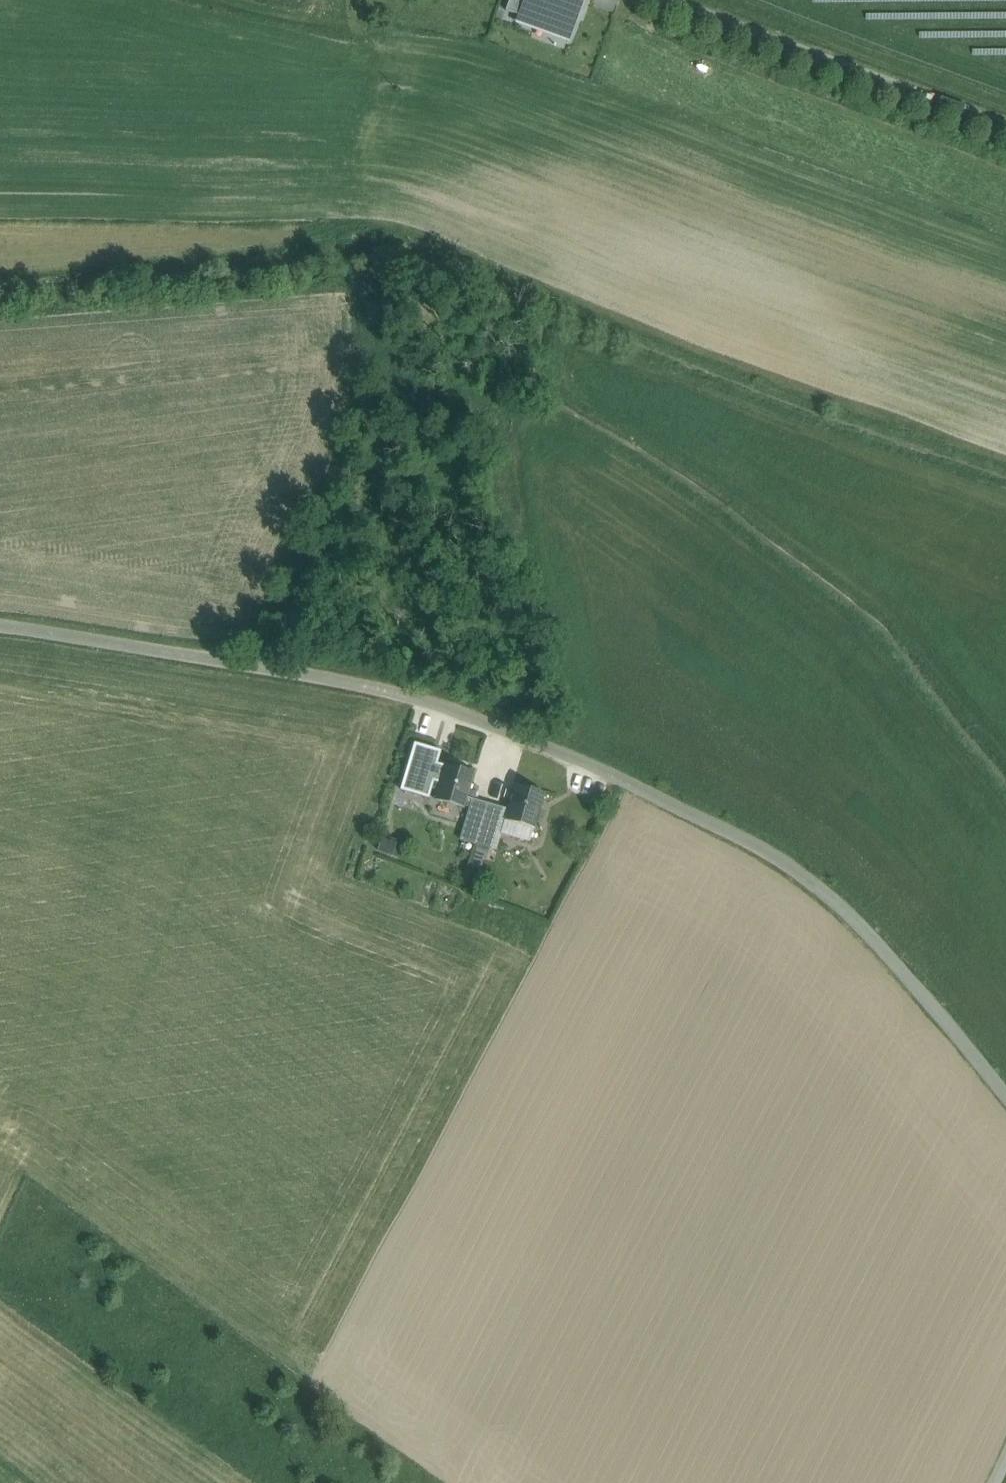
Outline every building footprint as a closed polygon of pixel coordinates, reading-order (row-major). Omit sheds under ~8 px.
[(526,0),(510,0),(506,11),(520,16),(526,0)] [(583,0),(526,0),(520,16),(570,35),(583,0)] [(441,751),(414,743),(400,790),(429,799),(434,782),(439,783),(443,770),(436,768),(441,751)] [(474,773),(445,765),(443,770),(439,783),(434,800),(463,808),(474,773)] [(544,794),(515,785),(505,821),(534,829),(544,794)] [(503,808),(472,799),(460,840),(491,849),(503,808)] [(393,855),(398,842),(384,837),(379,850),(393,855)]
